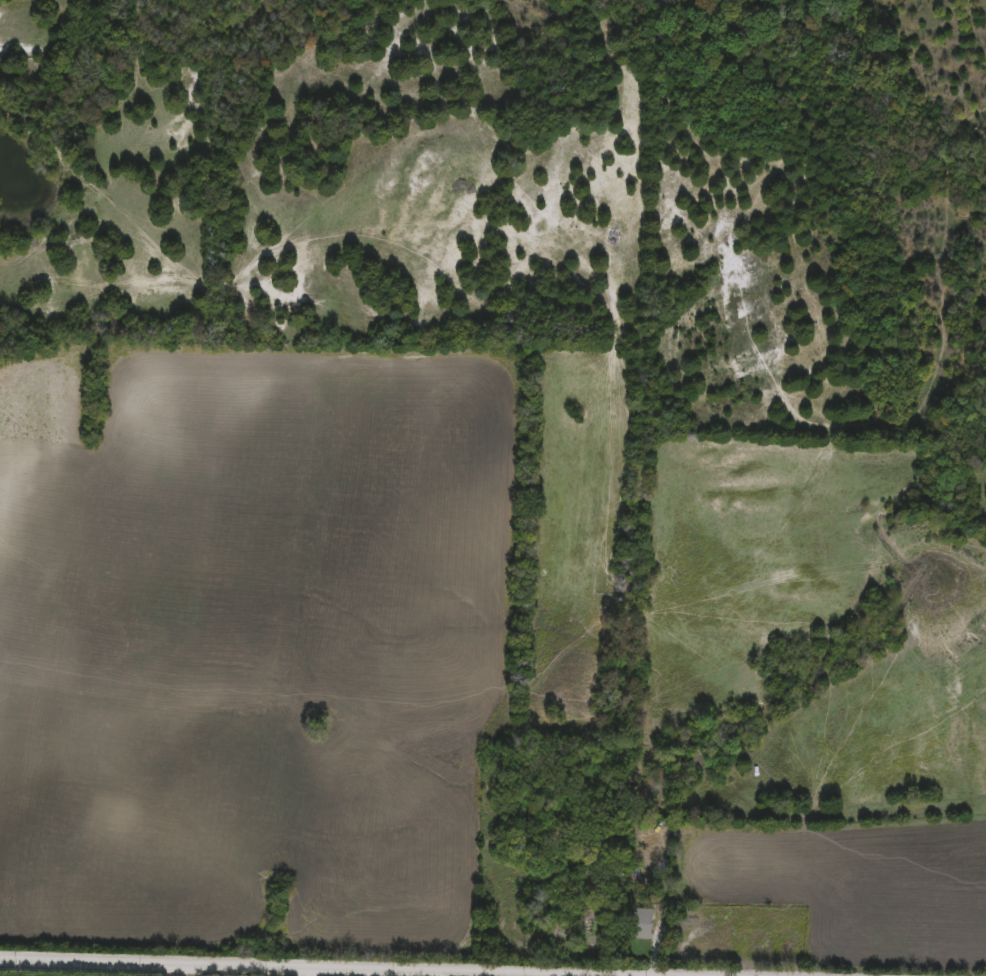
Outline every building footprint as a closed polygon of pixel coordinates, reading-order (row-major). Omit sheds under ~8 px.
[(650,933),(634,933),(634,910),(650,910),(650,933)]
